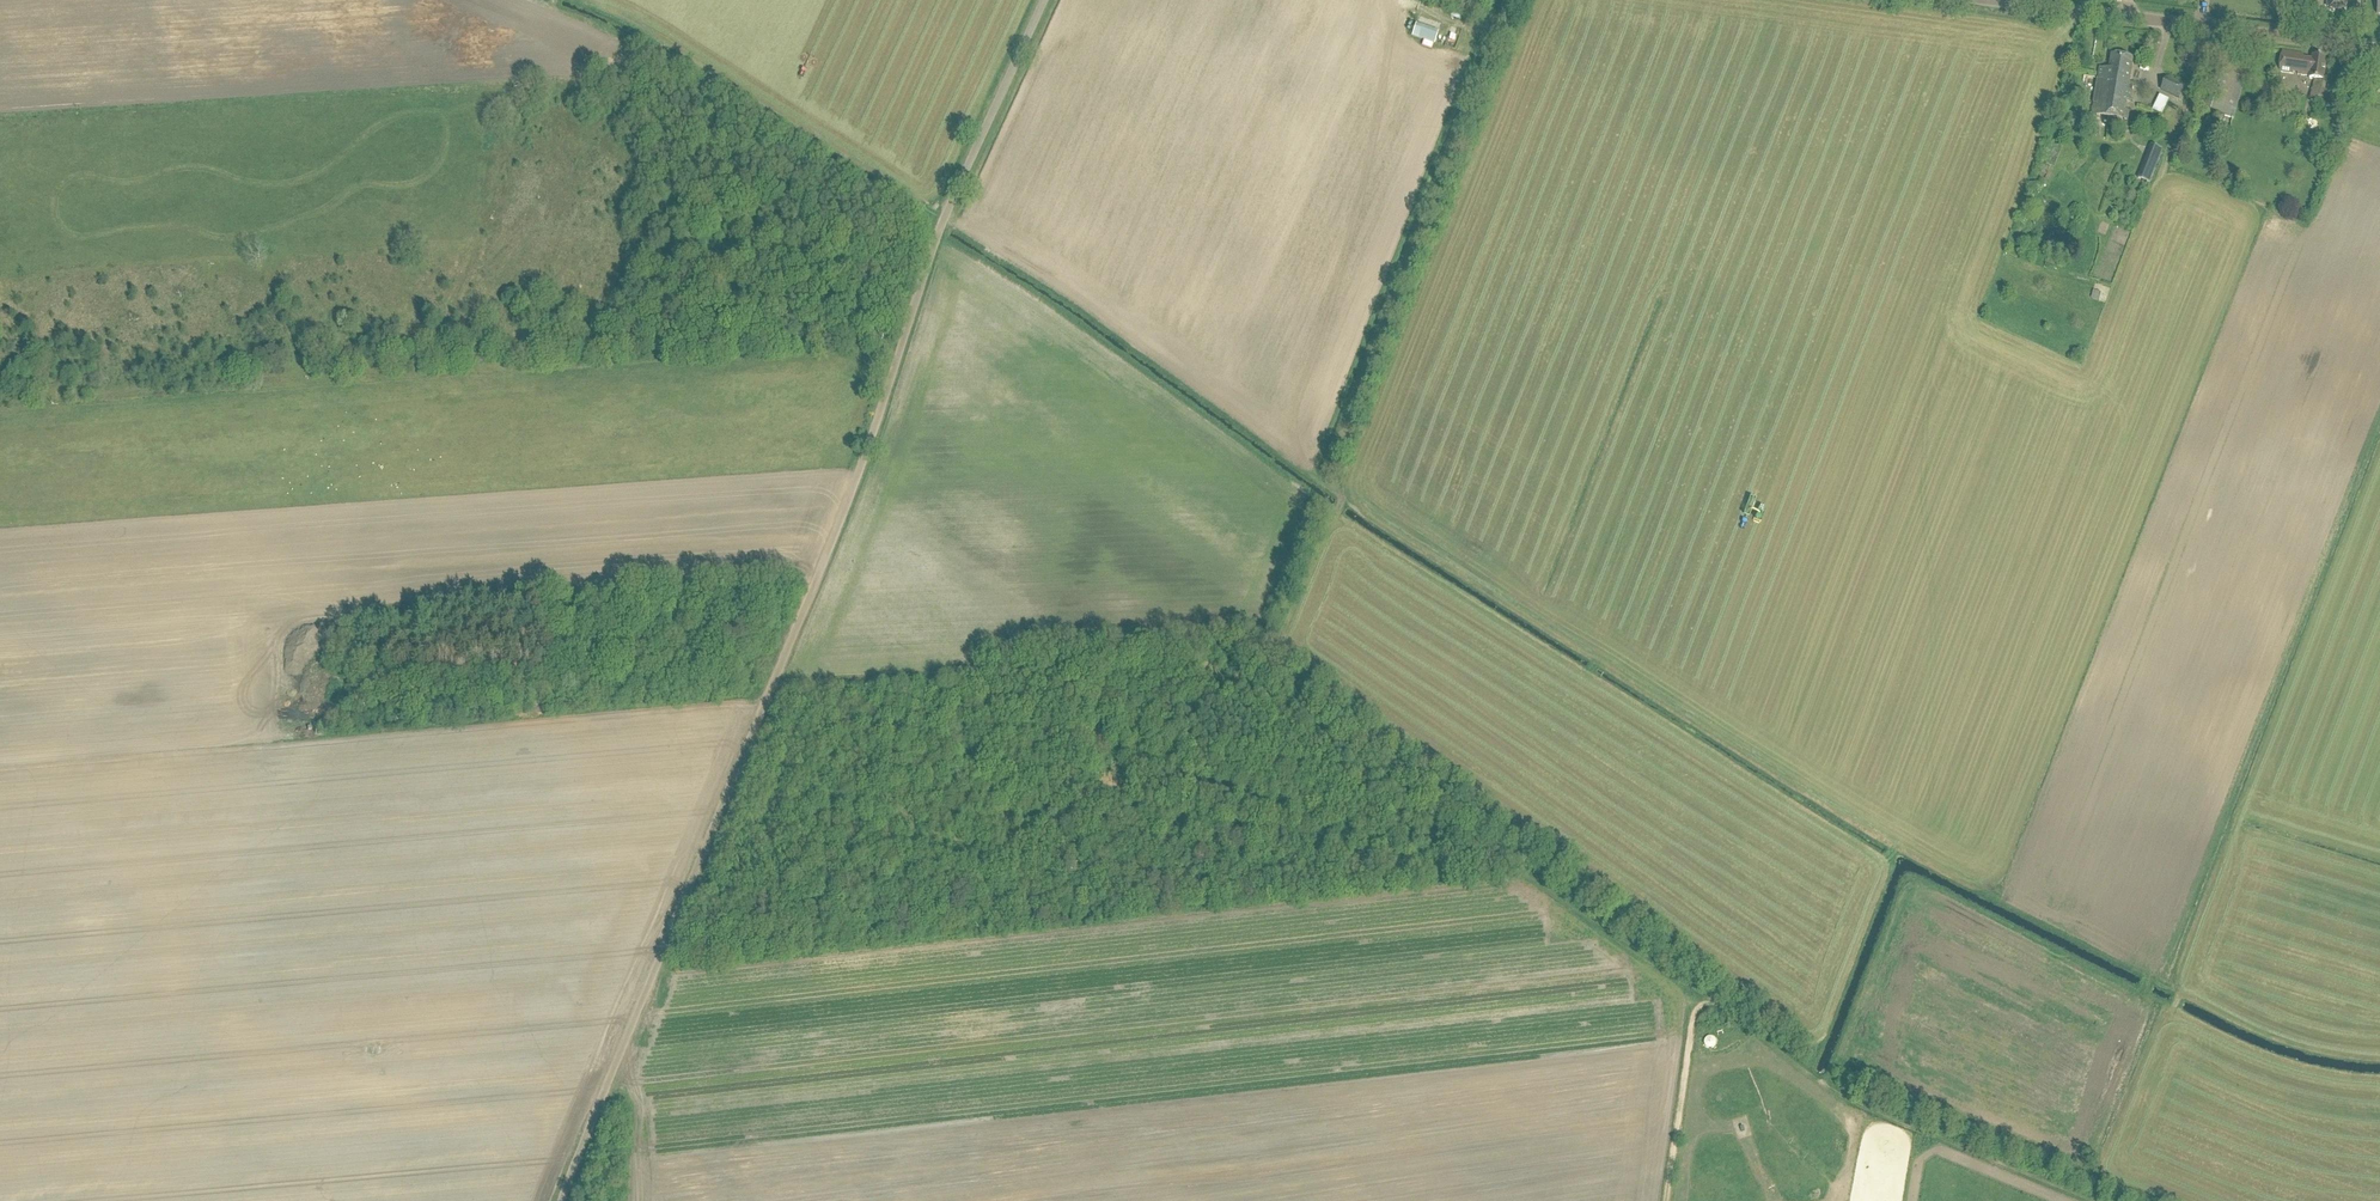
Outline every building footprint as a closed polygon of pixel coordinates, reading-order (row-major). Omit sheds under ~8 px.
[(2348,0),(2329,0),(2329,8),(2345,10),(2346,3),(2348,3),(2348,0)] [(1438,34),(1415,27),(1412,37),(1435,45),(1438,34)] [(1444,37),(1442,44),(1451,46),(1452,38),(1444,37)] [(2294,75),(2294,74),(2294,73),(2298,74),(2298,75),(2298,76),(2309,78),(2309,79),(2324,81),(2327,59),(2312,56),(2312,60),(2308,59),(2303,58),(2303,55),(2283,52),(2280,72),(2280,73),(2294,75)] [(2128,122),(2130,112),(2125,111),(2126,103),(2131,104),(2134,84),(2130,84),(2133,60),(2113,57),(2111,71),(2104,70),(2099,69),(2092,116),(2128,122)] [(2316,80),(2310,100),(2323,104),(2326,93),(2328,84),(2316,80)] [(2297,84),(2295,90),(2304,93),(2306,87),(2297,84)] [(2160,96),(2153,111),(2162,116),(2169,101),(2160,96)] [(2372,107),(2368,125),(2376,127),(2379,108),(2372,107)] [(2163,150),(2154,146),(2154,147),(2146,167),(2141,180),(2151,184),(2163,150)] [(2111,246),(2117,249),(2121,240),(2116,237),(2111,246)] [(2093,291),(2091,299),(2099,302),(2101,294),(2093,291)]
